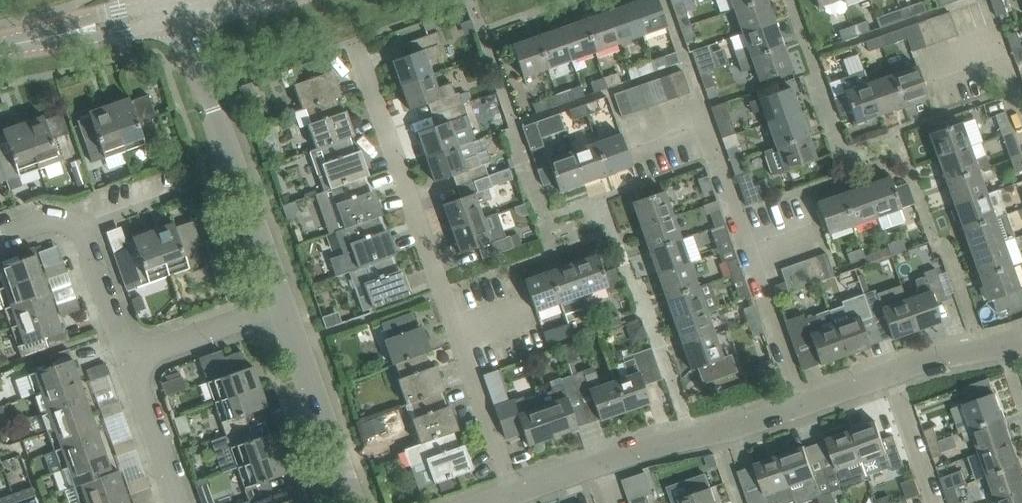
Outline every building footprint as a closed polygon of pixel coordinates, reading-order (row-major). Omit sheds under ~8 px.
[(641,35),(667,26),(658,0),(640,0),(630,3),(641,35)] [(686,12),(695,8),(692,0),(685,0),(672,5),(680,27),(690,24),(686,12)] [(758,0),(716,0),(720,13),(758,0)] [(774,22),(767,0),(758,0),(720,13),(721,14),(733,9),(741,33),(774,22)] [(999,15),(1006,13),(1002,0),(998,0),(991,2),(996,16),(999,15)] [(618,43),(641,35),(630,3),(607,11),(618,43)] [(900,9),(904,19),(917,14),(914,4),(900,9)] [(890,24),(904,19),(900,9),(886,14),(890,24)] [(594,52),(618,43),(607,11),(583,20),(594,52)] [(946,39),(958,35),(949,12),(938,16),(946,39)] [(935,44),(946,39),(938,16),(926,20),(935,44)] [(436,27),(434,21),(432,18),(422,21),(426,31),(436,27)] [(464,35),(475,31),(471,20),(460,24),(464,35)] [(570,60),(594,52),(583,20),(559,28),(570,60)] [(923,48),(935,44),(926,20),(915,24),(923,48)] [(852,26),(856,36),(870,31),(866,21),(852,26)] [(738,62),(783,46),(774,22),(741,33),(742,34),(729,38),(738,62)] [(690,24),(680,27),(685,42),(695,39),(690,24)] [(912,52),(923,48),(915,24),(903,28),(912,52)] [(842,41),(856,36),(852,26),(838,31),(842,41)] [(547,69),(570,60),(559,28),(536,37),(547,69)] [(879,36),(883,46),(897,42),(893,31),(879,36)] [(392,60),(401,85),(432,74),(427,60),(441,55),(438,45),(442,43),(437,32),(413,40),(417,51),(392,60)] [(1011,49),(1019,46),(1014,32),(1006,35),(1011,49)] [(869,51),(883,46),(879,36),(866,41),(869,51)] [(523,77),(547,69),(536,37),(512,45),(523,77)] [(710,72),(710,71),(717,69),(709,44),(691,50),(700,76),(710,72)] [(758,82),(772,77),(791,70),(783,46),(738,62),(741,71),(753,67),(758,82)] [(1020,48),(1019,46),(1011,49),(1016,63),(1021,61),(1021,47),(1020,48)] [(652,60),(655,71),(669,66),(665,56),(652,60)] [(334,97),(340,94),(335,78),(329,80),(321,57),(291,68),(297,83),(293,85),(302,108),(305,107),(304,106),(334,96),(334,97)] [(631,79),(655,71),(652,60),(627,69),(631,79)] [(892,74),(904,106),(928,98),(917,66),(892,74)] [(671,74),(679,97),(690,93),(682,70),(671,74)] [(868,83),(867,83),(863,70),(840,79),(845,95),(834,99),(840,116),(851,112),(855,123),(880,115),(868,83)] [(700,76),(705,89),(715,85),(710,72),(700,76)] [(439,112),(463,104),(459,92),(455,93),(451,83),(437,88),(432,74),(401,85),(409,110),(435,101),(439,112)] [(667,101),(679,97),(671,74),(659,78),(667,101)] [(880,115),(904,106),(892,74),(868,83),(880,115)] [(604,79),(607,87),(620,83),(617,75),(604,79)] [(656,105),(667,101),(659,78),(648,82),(656,105)] [(583,96),(607,87),(604,79),(580,87),(583,96)] [(240,86),(245,99),(254,96),(250,82),(240,86)] [(645,109),(656,105),(648,82),(636,86),(645,109)] [(791,87),(778,92),(776,85),(758,91),(761,98),(749,102),(753,114),(763,110),(767,122),(799,111),(791,87)] [(633,113),(645,109),(636,86),(625,90),(633,113)] [(559,104),(583,96),(580,87),(556,96),(559,104)] [(621,117),(633,113),(625,90),(613,94),(621,117)] [(349,137),(349,138),(355,136),(349,117),(343,119),(335,98),(341,96),(340,94),(334,97),(334,96),(304,106),(305,107),(302,108),(302,110),(293,113),(298,128),(307,124),(316,150),(320,148),(349,137)] [(158,139),(151,117),(156,116),(148,95),(130,101),(129,98),(109,105),(125,150),(158,139)] [(535,112),(559,104),(556,96),(532,104),(535,112)] [(583,105),(587,115),(600,110),(596,100),(583,105)] [(426,157),(458,146),(453,132),(467,127),(463,116),(467,115),(463,104),(439,112),(443,123),(417,132),(426,157)] [(711,107),(716,121),(726,118),(721,104),(711,107)] [(92,162),(125,150),(109,105),(89,112),(97,135),(84,140),(92,162)] [(572,119),(587,115),(583,105),(569,110),(572,119)] [(776,147),(808,136),(799,111),(767,122),(776,147)] [(1005,111),(995,115),(998,124),(1001,133),(1011,130),(1008,120),(1005,111)] [(23,123),(39,168),(72,156),(64,134),(51,138),(43,115),(23,123)] [(535,122),(522,126),(530,150),(543,146),(540,137),(538,132),(535,122)] [(937,157),(969,146),(961,122),(929,134),(937,157)] [(39,168),(23,123),(3,130),(11,153),(0,157),(0,164),(6,180),(39,168)] [(1020,155),(1016,141),(1011,130),(1001,133),(1005,145),(1010,159),(1020,155)] [(596,142),(607,174),(632,166),(620,134),(596,142)] [(808,136),(776,147),(785,171),(816,160),(808,136)] [(357,159),(349,138),(349,137),(320,148),(325,163),(322,164),(330,188),(333,187),(332,186),(363,176),(363,177),(369,175),(363,157),(357,159)] [(480,165),(476,155),(472,141),(458,146),(426,157),(435,182),(460,173),(464,184),(488,175),(484,164),(480,165)] [(583,183),(607,174),(596,142),(572,151),(583,183)] [(978,171),(978,170),(988,166),(980,143),(969,146),(937,157),(946,183),(978,171)] [(731,163),(741,159),(736,145),(726,149),(731,163)] [(559,191),(583,183),(572,151),(548,159),(559,191)] [(1021,170),(1021,160),(1020,155),(1010,159),(1015,173),(1021,170)] [(731,163),(735,176),(746,173),(741,159),(731,163)] [(492,187),(492,186),(513,179),(509,169),(488,176),(488,175),(464,184),(468,195),(443,204),(451,229),(483,218),(478,204),(492,199),(488,188),(492,187)] [(86,171),(72,176),(78,192),(92,187),(86,171)] [(954,206),(986,195),(978,171),(946,183),(954,206)] [(758,201),(747,172),(746,173),(735,176),(746,206),(758,201)] [(713,189),(708,175),(697,179),(702,193),(713,189)] [(371,199),(363,177),(363,176),(332,186),(333,187),(330,188),(331,189),(334,188),(339,203),(336,204),(344,229),(377,217),(383,215),(377,197),(371,199)] [(894,190),(894,188),(890,177),(865,185),(881,229),(905,220),(901,208),(913,204),(907,186),(894,190)] [(881,229),(865,185),(842,193),(853,225),(876,217),(881,229)] [(640,225),(672,214),(664,191),(632,202),(640,225)] [(828,234),(853,225),(842,193),(817,202),(828,234)] [(959,219),(962,228),(994,217),(986,195),(954,206),(955,207),(952,210),(955,219),(959,219)] [(430,227),(442,224),(437,208),(426,211),(430,227)] [(714,227),(725,224),(720,210),(709,214),(714,227)] [(649,251),(681,240),(672,214),(640,225),(649,251)] [(1003,242),(1003,241),(1013,237),(1005,214),(995,218),(994,217),(962,228),(971,254),(1003,242)] [(385,238),(377,217),(344,229),(335,232),(343,255),(330,260),(335,276),(346,272),(362,267),(361,265),(391,255),(391,257),(397,255),(391,236),(385,238)] [(460,254),(486,244),(490,256),(514,247),(509,236),(505,237),(502,226),(488,231),(483,218),(451,229),(460,254)] [(151,230),(168,275),(202,263),(196,246),(201,244),(192,221),(175,227),(173,222),(151,230)] [(710,229),(715,243),(729,238),(725,224),(714,227),(710,229)] [(126,290),(168,275),(151,230),(132,237),(135,246),(113,254),(126,290)] [(902,239),(887,244),(888,247),(891,256),(906,250),(902,239)] [(657,274),(689,263),(681,240),(649,251),(657,274)] [(980,278),(1012,267),(1003,242),(971,254),(980,278)] [(42,273),(33,247),(0,258),(0,289),(42,273)] [(850,263),(864,258),(861,248),(847,253),(850,263)] [(814,257),(823,281),(835,276),(826,252),(814,257)] [(604,287),(606,292),(621,287),(615,268),(603,272),(597,254),(572,263),(583,295),(604,287)] [(232,274),(225,255),(210,260),(217,279),(232,274)] [(399,278),(391,257),(391,255),(361,265),(362,267),(346,272),(361,312),(411,294),(404,276),(399,278)] [(731,275),(741,271),(736,257),(726,261),(731,275)] [(813,285),(823,281),(814,257),(804,260),(813,285)] [(53,264),(57,275),(66,271),(63,260),(53,264)] [(801,289),(813,285),(804,260),(793,264),(801,289)] [(586,304),(583,295),(572,263),(548,271),(559,303),(562,312),(586,304)] [(665,296),(697,285),(689,263),(657,274),(665,296)] [(48,278),(57,275),(53,264),(44,267),(48,278)] [(789,293),(801,289),(793,264),(780,269),(785,282),(789,293)] [(1020,289),(1012,267),(980,278),(988,301),(992,300),(996,312),(1008,308),(1009,312),(1021,307),(1021,288),(1020,289)] [(942,322),(933,296),(944,292),(936,268),(924,272),(925,276),(914,280),(919,294),(907,299),(918,330),(942,322)] [(536,311),(559,303),(548,271),(524,280),(536,311)] [(750,295),(746,285),(741,271),(731,275),(736,289),(739,298),(750,295)] [(49,294),(42,273),(0,289),(0,296),(5,310),(49,294)] [(706,310),(706,309),(717,305),(709,282),(698,286),(697,285),(665,296),(674,322),(706,310)] [(777,297),(789,293),(785,282),(774,286),(777,297)] [(918,330),(907,299),(891,304),(886,289),(876,293),(874,289),(864,293),(873,317),(883,313),(892,339),(918,330)] [(861,321),(873,317),(864,293),(852,297),(853,301),(843,304),(848,319),(833,324),(845,356),(870,347),(861,321)] [(11,328),(56,312),(49,294),(5,310),(11,328)] [(67,302),(70,313),(80,309),(76,298),(67,302)] [(61,316),(70,313),(67,302),(57,305),(61,316)] [(748,322),(758,319),(753,305),(743,308),(748,322)] [(683,345),(715,334),(706,310),(674,322),(683,345)] [(845,356),(833,324),(828,311),(805,319),(803,315),(784,322),(792,345),(811,339),(820,365),(845,356)] [(47,348),(44,338),(62,331),(56,312),(11,328),(22,357),(47,348)] [(424,352),(431,350),(424,332),(419,334),(411,312),(381,323),(387,338),(383,339),(392,363),(394,362),(423,351),(424,352)] [(332,313),(322,317),(326,328),(336,325),(332,313)] [(617,315),(605,319),(609,330),(621,325),(617,315)] [(753,336),(763,333),(758,319),(748,322),(753,336)] [(553,330),(557,339),(570,335),(567,325),(553,330)] [(574,340),(596,333),(594,326),(572,333),(574,340)] [(715,334),(683,345),(691,369),(723,358),(715,334)] [(568,363),(578,359),(571,342),(561,346),(568,363)] [(757,350),(762,365),(773,361),(768,346),(757,350)] [(654,382),(662,379),(651,347),(631,354),(632,358),(622,362),(624,368),(627,376),(613,380),(624,412),(650,403),(641,378),(652,374),(654,382)] [(27,375),(35,396),(80,381),(69,348),(49,355),(53,366),(27,375)] [(247,368),(241,351),(224,357),(221,349),(199,357),(203,369),(214,401),(260,384),(253,366),(247,368)] [(406,404),(439,393),(445,390),(438,372),(433,374),(425,353),(431,351),(431,350),(424,352),(423,351),(394,362),(392,363),(392,365),(396,363),(401,378),(397,379),(406,404)] [(100,377),(109,374),(105,363),(96,366),(100,377)] [(90,380),(100,377),(96,366),(86,370),(90,380)] [(624,412),(613,380),(599,385),(594,371),(583,375),(582,371),(569,375),(578,400),(591,395),(600,421),(624,412)] [(167,395),(189,387),(184,375),(163,383),(167,395)] [(569,403),(578,400),(569,375),(559,379),(560,383),(549,387),(550,392),(537,397),(551,438),(578,429),(569,403)] [(972,429),(1004,417),(995,393),(989,377),(964,386),(969,402),(963,404),(972,429)] [(41,414),(86,398),(80,381),(35,396),(41,414)] [(226,435),(249,427),(244,415),(267,406),(260,384),(214,401),(226,435)] [(459,430),(458,429),(453,412),(447,414),(439,393),(406,404),(398,407),(403,420),(411,419),(415,428),(407,433),(412,446),(453,432),(459,430)] [(522,428),(528,446),(551,438),(537,397),(537,396),(525,400),(523,396),(494,406),(504,434),(522,428)] [(47,431),(92,415),(86,398),(41,414),(47,431)] [(113,415),(122,411),(119,401),(109,404),(113,415)] [(104,418),(113,415),(109,404),(100,407),(104,418)] [(0,406),(0,427),(14,422),(11,414),(4,417),(0,406)] [(55,452),(99,435),(92,415),(47,431),(55,452)] [(980,453),(1012,442),(1004,417),(972,429),(963,432),(966,441),(975,438),(980,453)] [(892,465),(894,470),(905,466),(894,435),(896,443),(885,447),(876,421),(853,429),(868,473),(892,465)] [(928,444),(939,440),(934,426),(924,430),(928,444)] [(237,466),(283,449),(276,431),(253,439),(249,427),(226,435),(237,466)] [(867,474),(868,473),(853,429),(827,438),(836,464),(826,467),(837,497),(845,495),(843,488),(864,481),(867,474)] [(452,487),(448,478),(473,470),(466,451),(461,453),(453,432),(412,446),(404,449),(418,489),(436,483),(439,492),(452,487)] [(61,471),(106,456),(99,435),(55,452),(61,471)] [(933,458),(944,454),(952,451),(954,445),(951,436),(939,440),(928,444),(933,458)] [(126,452),(136,449),(132,438),(123,441),(126,452)] [(117,456),(126,452),(123,441),(113,445),(117,456)] [(989,476),(1021,465),(1012,442),(980,453),(989,476)] [(826,467),(813,472),(804,446),(779,455),(794,500),(796,499),(797,502),(802,502),(832,492),(834,498),(837,497),(826,467)] [(249,500),(272,491),(267,480),(290,472),(283,449),(237,466),(249,500)] [(794,500),(779,455),(755,464),(764,489),(746,495),(749,502),(785,502),(794,500)] [(67,488),(118,470),(112,472),(106,456),(61,471),(67,488)] [(1021,492),(1021,469),(1021,465),(989,476),(997,500),(1021,492)] [(125,489),(118,470),(67,488),(68,489),(74,487),(79,502),(86,502),(125,489)] [(955,487),(965,483),(961,470),(940,478),(945,491),(955,487)] [(140,490),(149,487),(145,476),(136,479),(140,490)] [(130,493),(140,490),(136,479),(127,483),(130,493)] [(295,498),(291,485),(272,492),(272,491),(249,500),(250,502),(302,502),(299,496),(295,498)] [(35,497),(32,487),(12,494),(15,502),(38,502),(35,497)] [(712,487),(680,499),(681,502),(717,502),(712,487)] [(959,498),(955,487),(945,491),(949,502),(956,502),(960,501),(959,498)] [(125,489),(86,502),(130,502),(125,489)] [(997,500),(998,502),(1021,502),(1021,492),(997,500)] [(12,494),(0,498),(0,502),(15,502),(12,494)] [(647,494),(629,500),(630,502),(651,502),(647,494)] [(876,500),(877,502),(892,502),(889,495),(876,500)]
